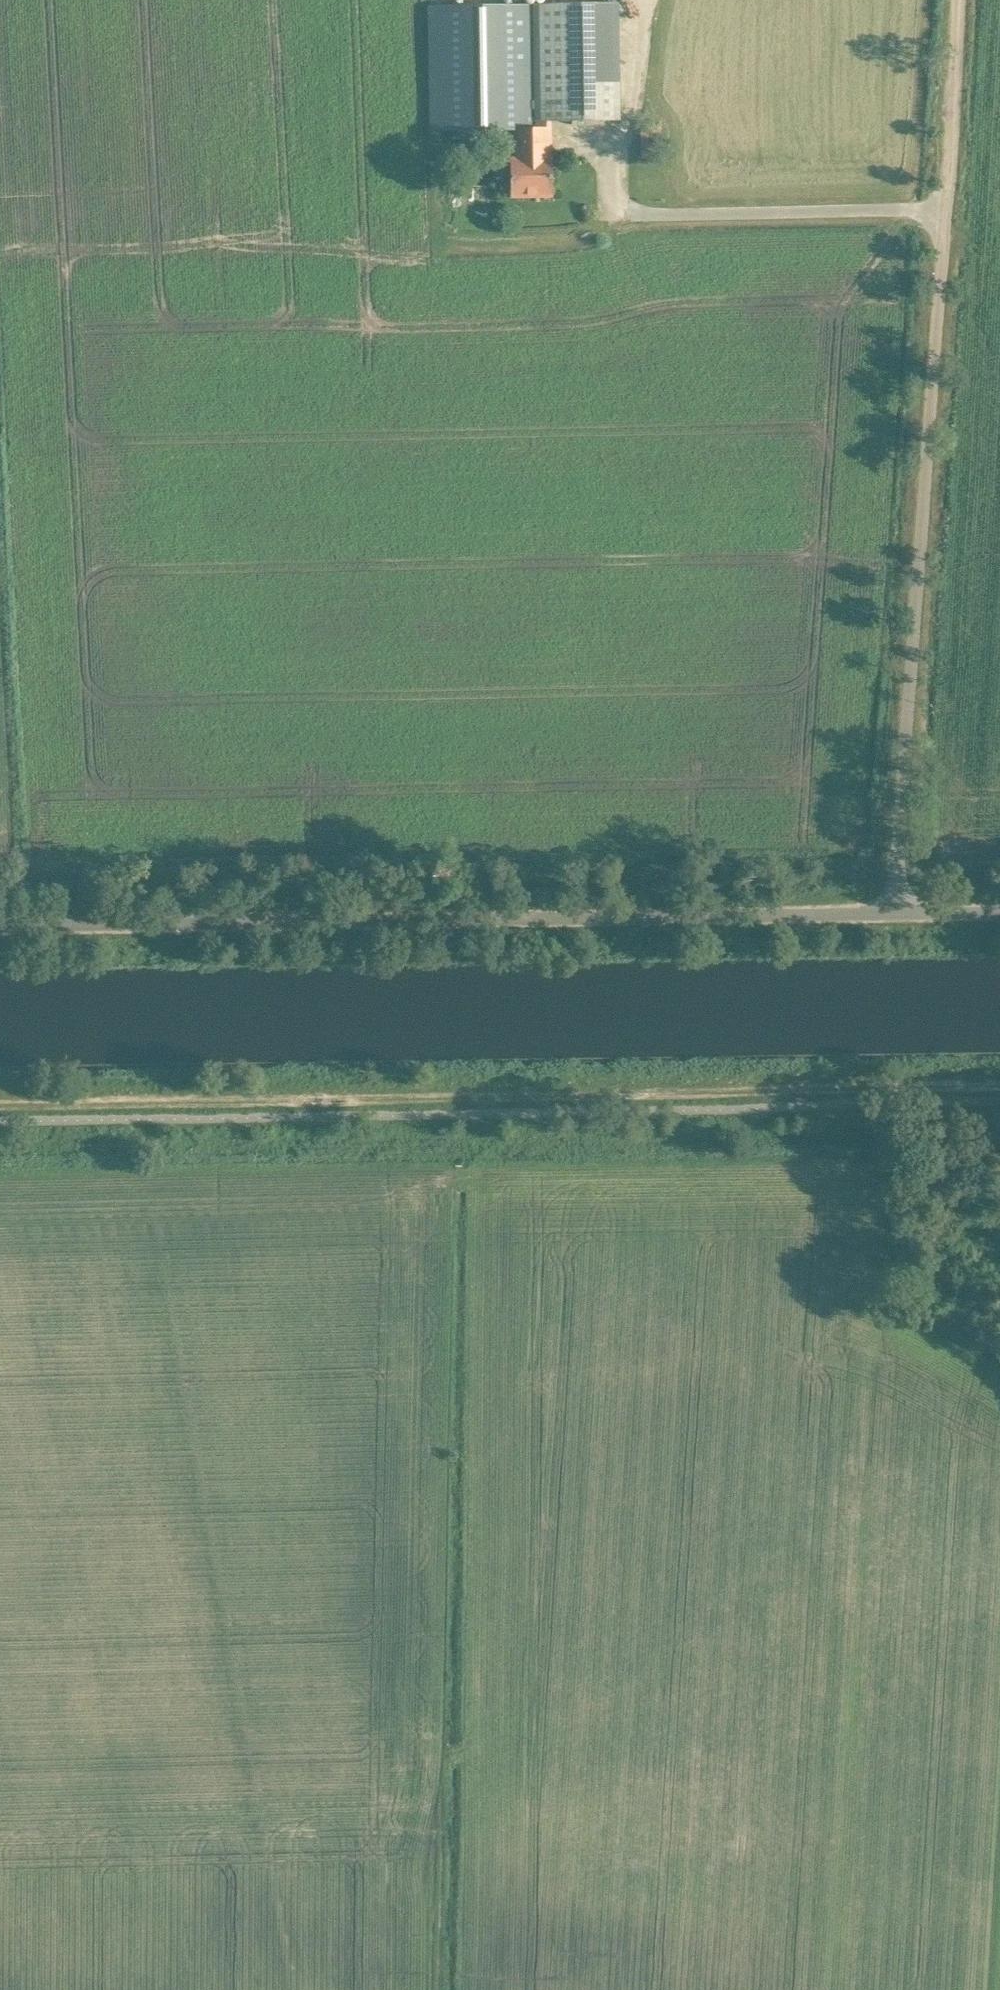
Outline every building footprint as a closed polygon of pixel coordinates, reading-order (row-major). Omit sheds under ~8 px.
[(431,4),(431,111),(431,131),(461,130),(461,137),(514,136),(514,159),(510,159),(511,197),(552,197),(552,158),(543,158),(542,132),(551,132),(550,120),(613,119),(613,3),(431,4)]
